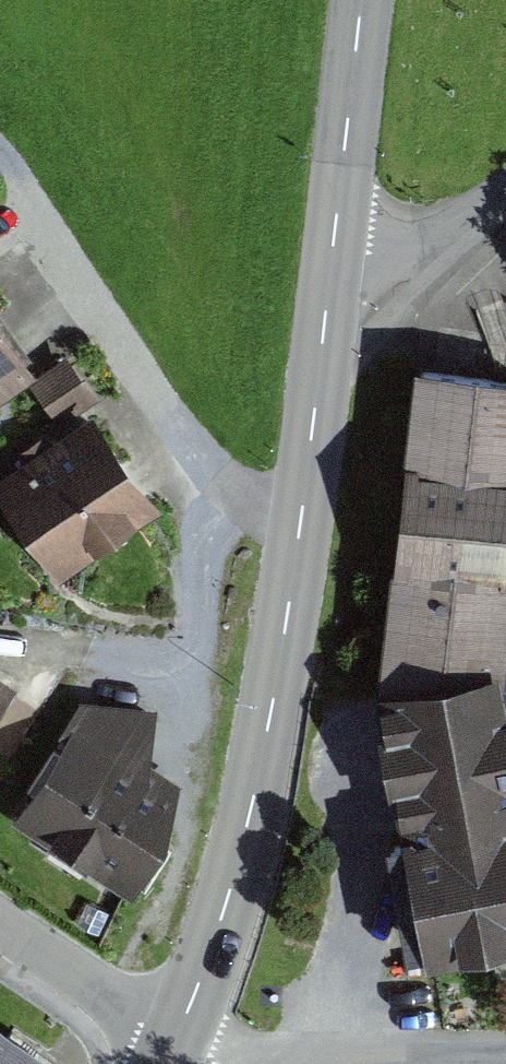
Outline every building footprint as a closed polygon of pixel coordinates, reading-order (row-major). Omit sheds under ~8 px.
[(0,310),(0,394),(40,363),(0,310)] [(418,359),(383,672),(505,662),(505,368),(418,359)] [(93,414),(0,481),(0,484),(65,575),(159,508),(93,414)] [(383,672),(428,957),(505,945),(505,662),(383,672)] [(8,817),(131,889),(202,769),(80,696),(8,817)] [(0,1021),(0,1063),(57,1063),(59,1060),(0,1021)]
